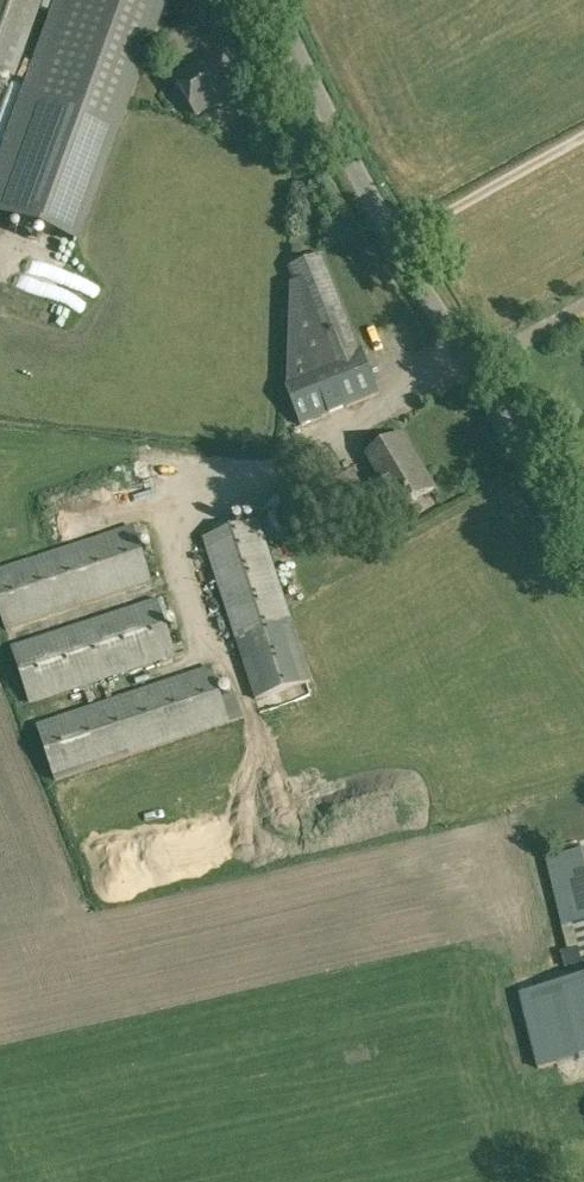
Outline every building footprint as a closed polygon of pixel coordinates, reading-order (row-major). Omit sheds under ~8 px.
[(0,170),(0,220),(75,247),(164,0),(61,0),(0,170)] [(42,0),(0,0),(0,74),(14,79),(42,0)] [(221,54),(176,81),(197,116),(242,89),(221,54)] [(380,394),(362,349),(323,255),(288,269),(294,284),(290,285),(289,391),(303,426),(380,394)] [(398,510),(435,488),(403,434),(366,456),(398,510)] [(259,522),(204,539),(255,700),(310,683),(259,522)] [(152,583),(135,525),(0,569),(0,613),(6,631),(152,583)] [(30,705),(176,656),(157,599),(11,648),(30,705)] [(56,782),(230,723),(210,666),(36,724),(56,782)] [(566,830),(564,811),(548,812),(550,832),(566,830)] [(583,963),(583,850),(544,859),(571,966),(583,963)] [(519,995),(537,1069),(583,1057),(583,979),(519,995)]
